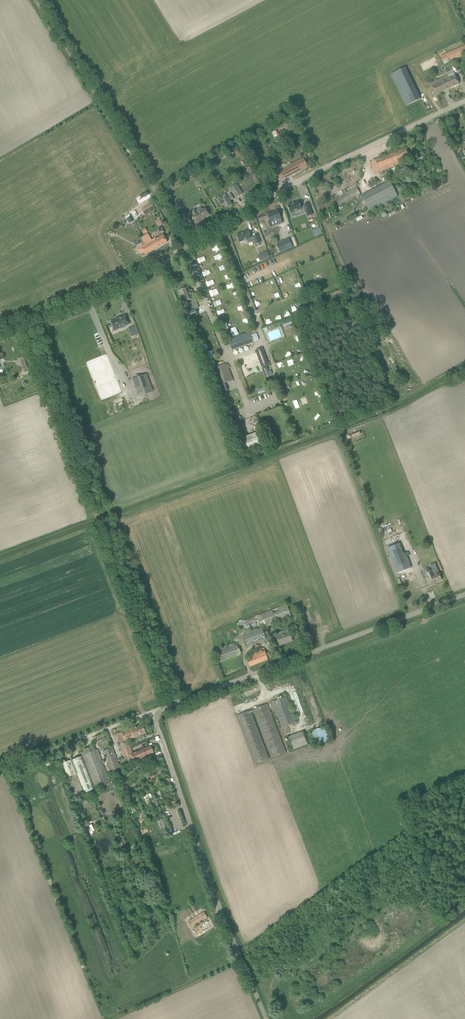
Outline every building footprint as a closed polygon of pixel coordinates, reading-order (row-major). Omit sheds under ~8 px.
[(441,57),(443,62),(448,59),(449,62),(456,58),(464,54),(464,46),(446,55),(441,57)] [(407,66),(392,73),(406,105),(421,99),(407,66)] [(459,84),(457,79),(456,76),(449,79),(448,76),(440,80),(440,79),(430,84),(433,90),(436,95),(459,84)] [(370,162),(372,167),(375,173),(402,163),(400,160),(409,156),(407,153),(406,148),(370,162)] [(277,172),(277,173),(279,176),(281,180),(281,181),(308,167),(305,162),(304,159),(296,163),(289,166),(288,166),(277,172)] [(383,185),(368,192),(376,208),(391,200),(383,185)] [(239,187),(232,191),(236,197),(243,193),(239,187)] [(353,189),(320,206),(323,213),(357,197),(353,189)] [(234,199),(231,195),(231,194),(226,196),(225,194),(216,200),(221,207),(224,205),(226,208),(232,204),(230,201),(234,199)] [(180,200),(175,203),(183,215),(187,213),(183,207),(184,206),(180,200)] [(304,207),(302,209),(299,201),(288,205),(290,213),(295,212),(296,215),(300,213),(301,214),(306,212),(308,216),(312,215),(308,203),(304,205),(304,207)] [(145,216),(152,212),(149,206),(142,210),(145,216)] [(198,212),(196,209),(191,212),(193,215),(190,217),(195,225),(200,222),(200,221),(210,215),(205,208),(198,212)] [(268,214),(270,219),(271,222),(277,220),(278,224),(282,222),(281,218),(278,211),(268,214)] [(320,228),(313,230),(315,236),(323,233),(320,228)] [(247,240),(247,239),(251,238),(248,231),(237,235),(237,236),(236,236),(238,239),(239,242),(243,240),(244,242),(247,240)] [(144,252),(145,255),(168,242),(163,235),(159,237),(156,239),(156,238),(152,240),(149,236),(146,238),(144,239),(146,243),(141,247),(141,248),(138,250),(141,254),(144,252)] [(293,247),(289,238),(276,244),(280,253),(293,247)] [(205,255),(197,258),(198,263),(207,260),(205,255)] [(179,290),(180,294),(182,294),(186,302),(195,298),(193,292),(191,293),(188,286),(179,290)] [(198,315),(195,309),(189,311),(191,317),(198,315)] [(113,330),(129,324),(126,315),(117,318),(117,319),(110,322),(113,330)] [(253,342),(250,333),(228,341),(232,350),(253,342)] [(262,367),(270,364),(269,362),(268,362),(263,347),(256,350),(262,367)] [(22,373),(23,373),(28,371),(24,360),(18,362),(22,373)] [(217,387),(233,380),(228,368),(230,368),(229,365),(228,365),(227,363),(210,370),(217,387)] [(135,387),(134,388),(137,398),(153,392),(146,374),(132,379),(135,387)] [(240,416),(229,421),(230,425),(242,421),(240,416)] [(239,440),(244,455),(263,448),(257,433),(239,440)] [(379,496),(375,481),(372,482),(371,479),(364,481),(369,499),(379,496)] [(399,543),(387,548),(390,555),(391,558),(403,554),(402,550),(399,543)] [(403,554),(391,558),(395,568),(397,573),(411,568),(409,563),(405,553),(403,554)] [(442,580),(440,576),(438,572),(434,574),(432,570),(430,570),(425,572),(427,577),(426,577),(430,586),(435,584),(434,583),(442,580)] [(244,635),(291,616),(287,604),(239,623),(244,635)] [(279,635),(277,636),(280,645),(292,641),(289,633),(289,632),(288,629),(278,633),(279,635)] [(260,631),(242,637),(246,649),(264,642),(260,631)] [(241,654),(237,644),(215,652),(218,662),(241,654)] [(268,660),(266,655),(264,648),(252,653),(253,657),(247,659),(249,666),(268,660)] [(283,728),(296,722),(286,697),(273,702),(283,728)] [(237,715),(239,720),(255,764),(269,758),(252,713),(255,712),(272,757),(286,752),(267,704),(237,715)] [(121,732),(116,734),(120,743),(125,741),(127,740),(141,735),(145,733),(142,724),(126,730),(122,732),(121,732)] [(326,743),(326,729),(314,729),(314,744),(326,743)] [(303,732),(288,737),(293,750),(308,745),(303,732)] [(120,743),(119,744),(121,750),(130,747),(127,740),(125,741),(120,743)] [(111,783),(97,749),(96,750),(95,746),(81,752),(96,789),(111,783)] [(132,753),(126,756),(130,765),(146,758),(145,756),(150,754),(151,756),(153,755),(152,753),(153,753),(150,746),(132,753)] [(130,747),(121,750),(123,757),(125,756),(126,756),(132,753),(130,747)] [(116,759),(112,748),(103,752),(112,772),(120,769),(118,762),(116,759)] [(67,777),(77,773),(85,793),(95,789),(82,756),(72,760),(72,759),(62,763),(67,777)] [(122,787),(123,791),(124,790),(126,798),(130,796),(127,785),(122,787)] [(204,912),(189,922),(192,927),(208,917),(204,912)]
